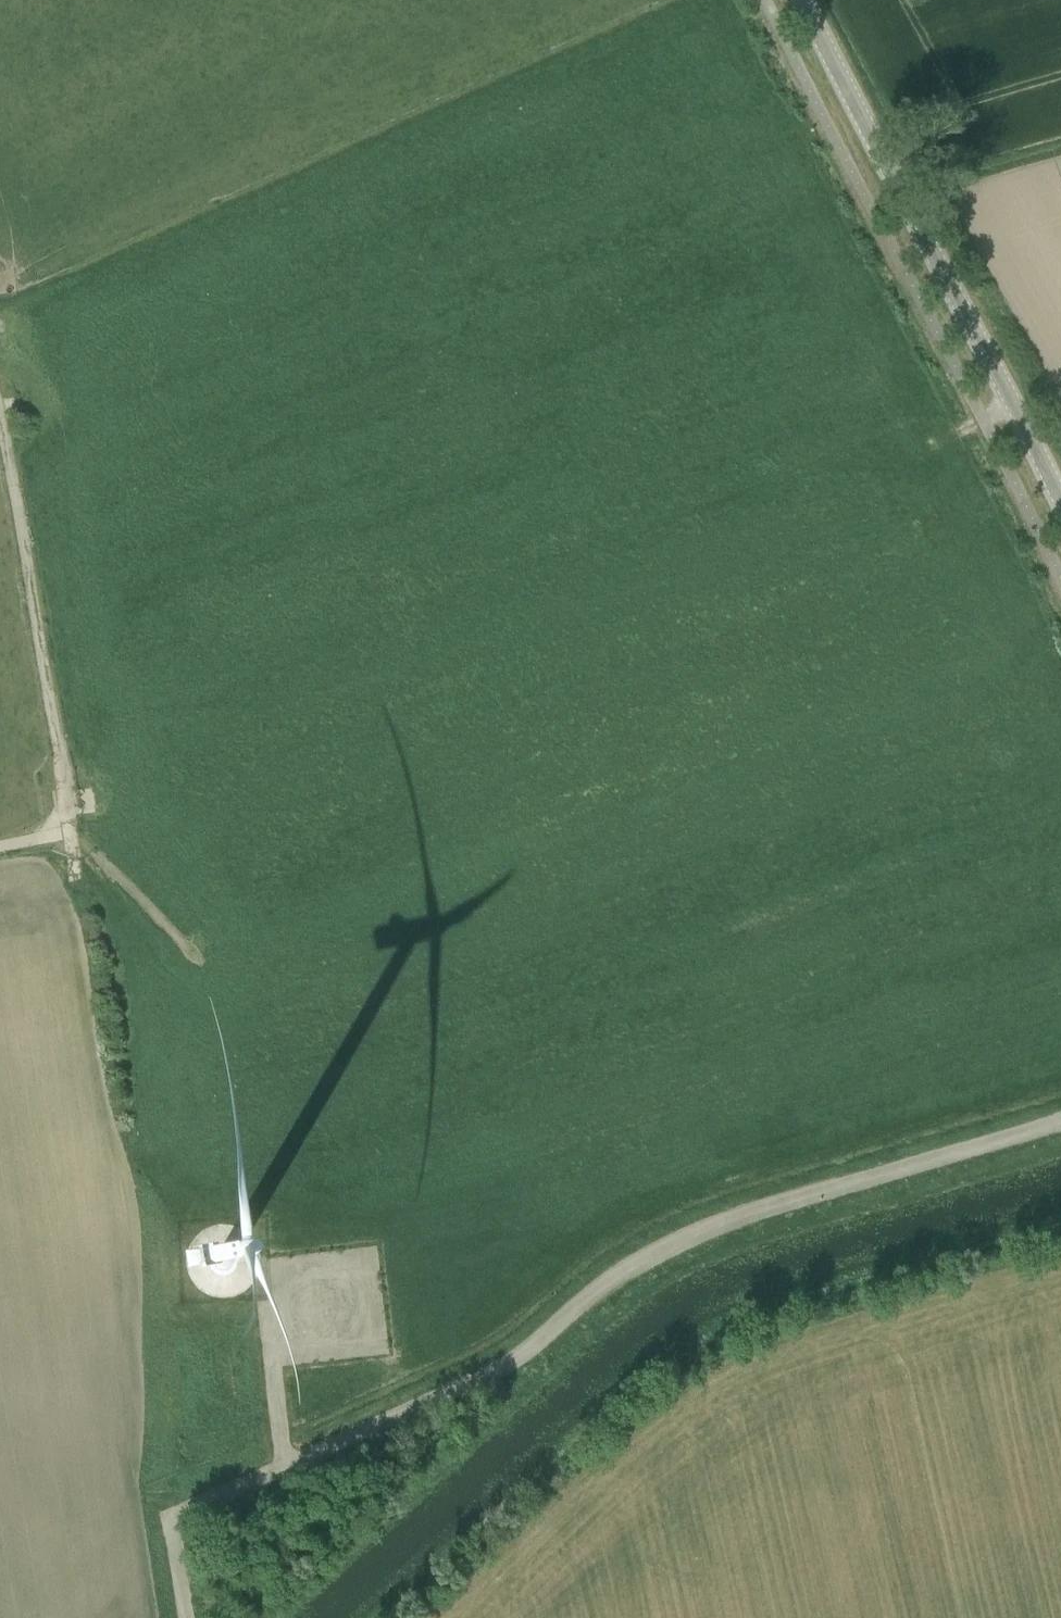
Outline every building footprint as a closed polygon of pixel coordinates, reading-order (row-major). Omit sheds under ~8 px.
[(231,1262),(231,1261),(231,1260),(231,1259),(231,1258),(230,1257),(229,1256),(229,1255),(228,1254),(227,1254),(226,1253),(225,1253),(224,1252),(223,1252),(222,1252),(221,1252),(220,1252),(219,1252),(218,1252),(218,1253),(217,1253),(216,1254),(215,1254),(214,1255),(214,1256),(213,1257),(212,1258),(212,1259),(212,1260),(212,1261),(212,1262),(212,1263),(212,1264),(213,1265),(213,1266),(214,1267),(214,1268),(215,1268),(216,1269),(217,1270),(218,1270),(219,1271),(220,1271),(221,1271),(222,1271),(223,1271),(224,1270),(225,1270),(226,1270),(227,1269),(228,1268),(229,1268),(229,1267),(230,1266),(230,1265),(231,1264),(231,1263),(231,1262)]
